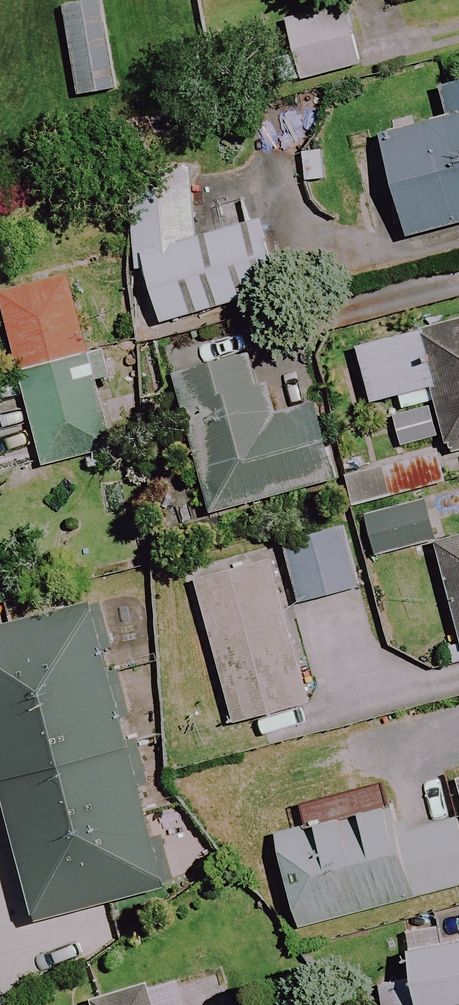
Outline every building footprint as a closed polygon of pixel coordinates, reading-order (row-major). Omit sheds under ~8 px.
[(114,93),(101,1),(63,7),(76,98),(114,93)] [(360,67),(345,6),(284,21),(292,57),(272,62),(279,87),(360,67)] [(439,87),(447,119),(380,137),(408,239),(458,226),(458,82),(439,87)] [(195,237),(194,167),(162,172),(156,248),(140,252),(160,324),(275,293),(255,221),(195,237)] [(89,361),(67,274),(0,291),(0,306),(18,379),(89,361)] [(353,348),(372,422),(435,406),(447,452),(458,449),(458,321),(353,348)] [(303,438),(276,339),(169,368),(210,515),(334,481),(321,433),(303,438)] [(89,361),(18,379),(41,469),(111,451),(89,361)] [(440,455),(383,470),(391,500),(448,486),(440,455)] [(432,542),(422,501),(362,516),(372,557),(432,542)] [(357,589),(340,530),(282,546),(298,605),(357,589)] [(434,545),(458,640),(458,539),(434,545)] [(306,705),(267,555),(192,574),(231,725),(306,705)] [(129,751),(127,742),(94,605),(0,628),(0,779),(1,783),(129,751)] [(129,751),(1,783),(35,921),(170,888),(136,750),(129,751)] [(458,822),(458,777),(448,780),(458,820),(458,822)] [(458,820),(402,834),(395,808),(273,839),(296,930),(458,889),(458,822),(458,820)] [(420,949),(430,1004),(458,1004),(458,942),(420,949)] [(177,981),(95,1004),(184,1004),(177,981)]
